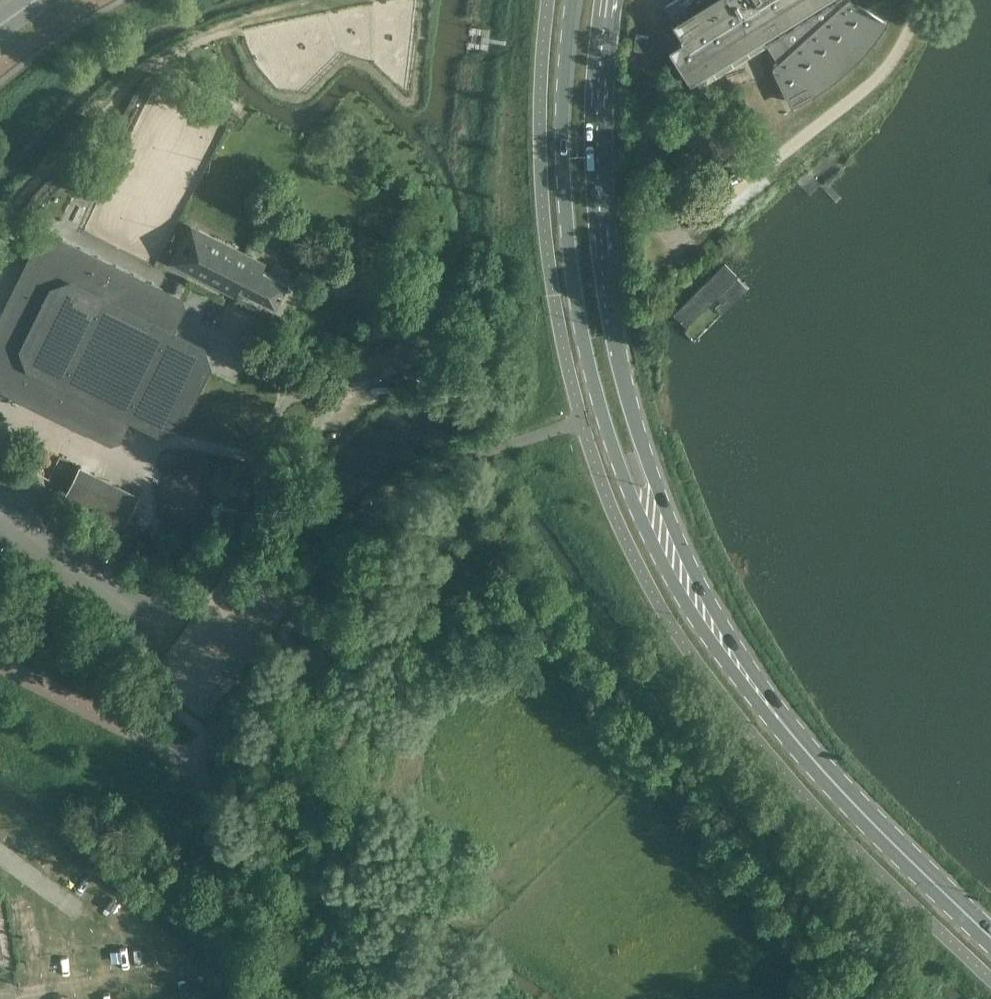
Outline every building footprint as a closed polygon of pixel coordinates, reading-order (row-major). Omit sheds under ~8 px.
[(664,6),(684,38),(670,47),(674,54),(678,52),(680,55),(676,57),(691,81),(762,37),(766,42),(778,61),(774,65),(791,102),(793,102),(792,100),(799,96),(801,99),(817,90),(836,77),(854,61),(871,43),(868,41),(882,22),(883,23),(884,22),(857,5),(857,4),(858,1),(858,0),(674,0),(664,6)] [(647,51),(649,36),(636,34),(634,49),(647,51)] [(181,260),(197,228),(189,225),(170,263),(228,292),(231,294),(235,296),(239,288),(181,260)] [(262,270),(265,263),(244,252),(197,228),(181,260),(239,288),(276,307),(289,283),(262,270)] [(154,326),(170,292),(62,238),(35,247),(0,318),(0,388),(111,443),(120,440),(131,418),(134,412),(171,430),(180,413),(209,354),(154,326)] [(751,291),(726,263),(669,314),(695,342),(751,291)] [(182,298),(170,292),(154,326),(209,354),(206,344),(174,329),(185,307),(182,298)] [(212,363),(209,354),(171,430),(181,427),(212,363)] [(162,433),(171,430),(134,412),(131,418),(162,433)] [(80,504),(95,473),(81,466),(80,468),(67,493),(65,497),(80,504)] [(140,495),(95,473),(80,504),(125,526),(140,495)] [(164,520),(157,517),(144,544),(150,547),(164,520)]
